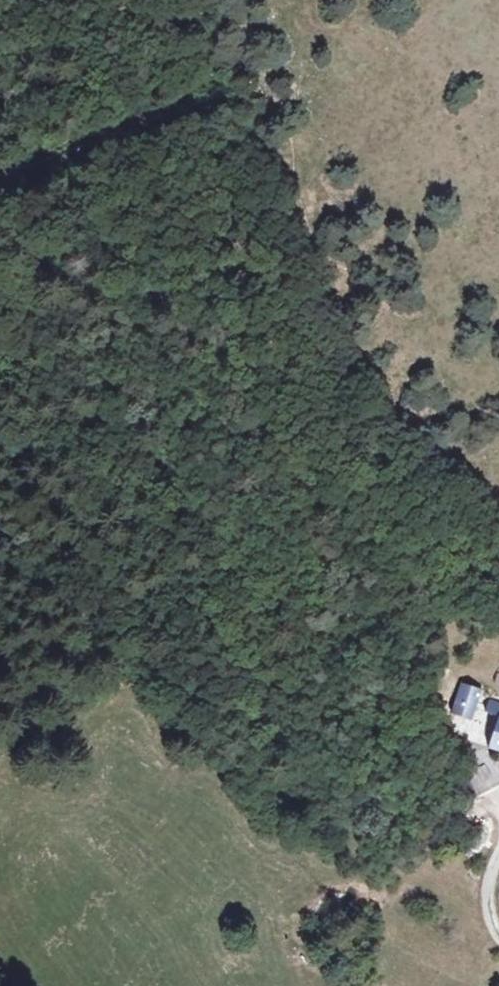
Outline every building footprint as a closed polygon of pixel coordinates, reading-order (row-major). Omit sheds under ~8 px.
[(471,721),(483,692),(459,682),(447,712),(471,721)] [(489,697),(486,709),(498,715),(495,723),(490,721),(488,730),(493,733),(491,741),(498,745),(498,700),(489,697)] [(464,763),(470,766),(473,754),(466,753),(464,763)]
